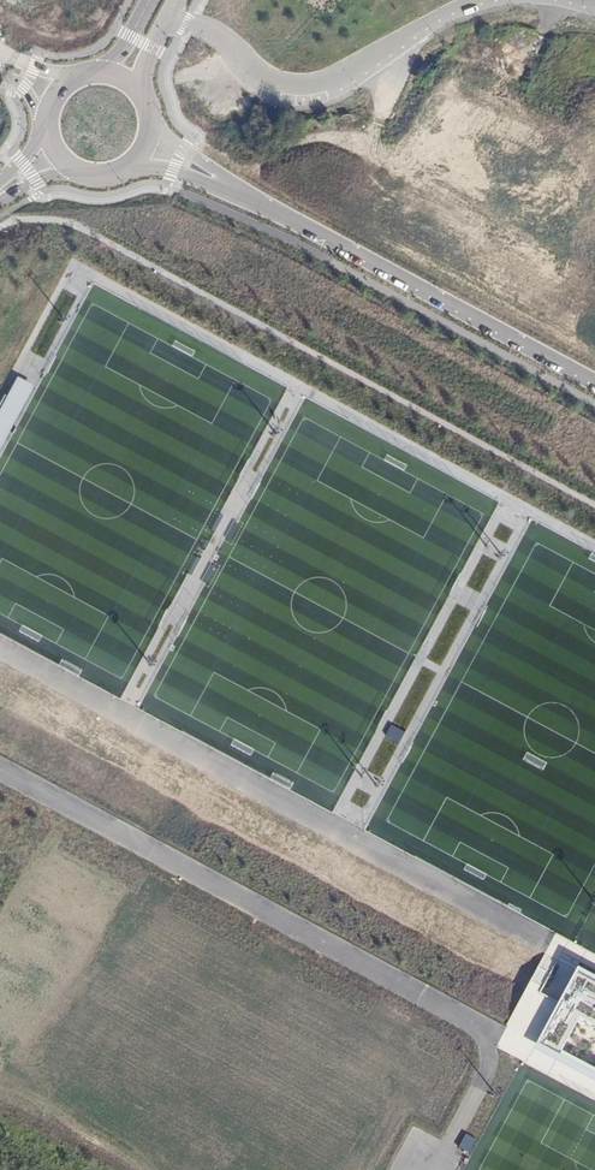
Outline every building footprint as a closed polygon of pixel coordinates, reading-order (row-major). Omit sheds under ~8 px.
[(578,969),(538,1042),(559,1054),(578,1019),(594,1028),(594,978),(578,969)] [(476,1139),(465,1134),(459,1146),(470,1152),(476,1139)]
